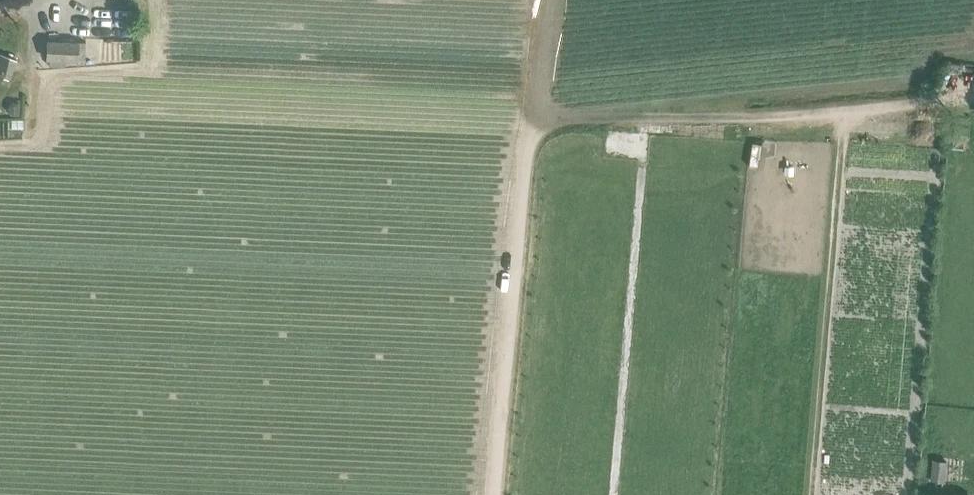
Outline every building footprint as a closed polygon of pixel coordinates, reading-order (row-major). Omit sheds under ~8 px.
[(85,59),(85,40),(47,39),(46,58),(51,58),(50,65),(56,65),(62,65),(62,58),(85,59)] [(8,78),(16,58),(0,51),(0,74),(8,78)]
